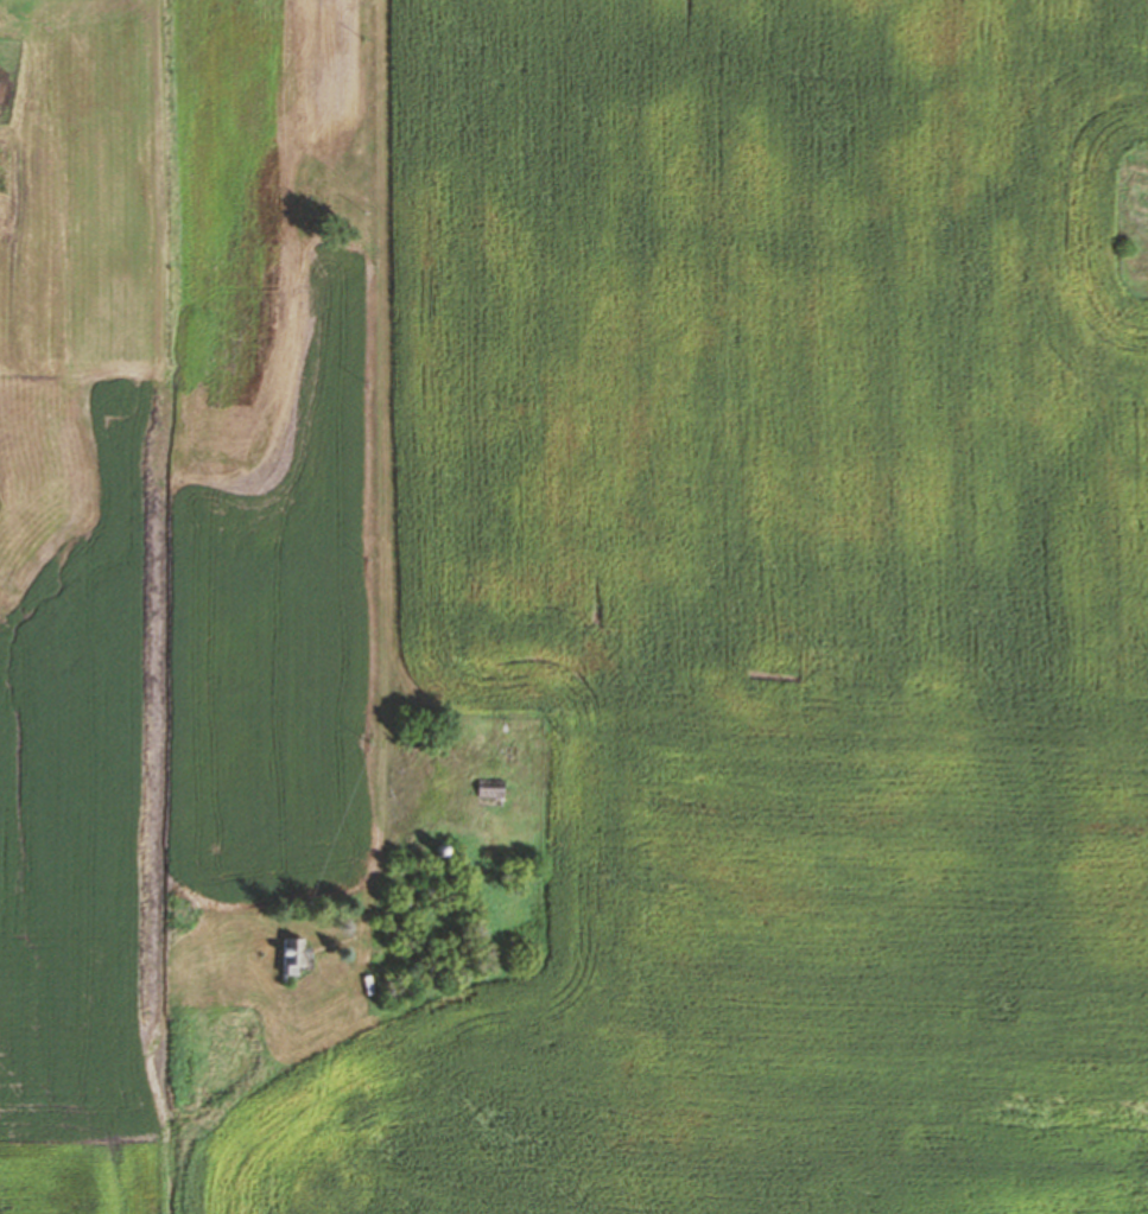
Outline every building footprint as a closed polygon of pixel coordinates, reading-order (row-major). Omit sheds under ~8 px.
[(502,778),(473,778),(473,797),(502,797),(502,778)] [(422,854),(442,856),(443,847),(423,844),(422,854)] [(305,937),(304,947),(309,948),(307,960),(299,960),(299,966),(293,966),(292,975),(275,974),(279,935),(305,937)]
